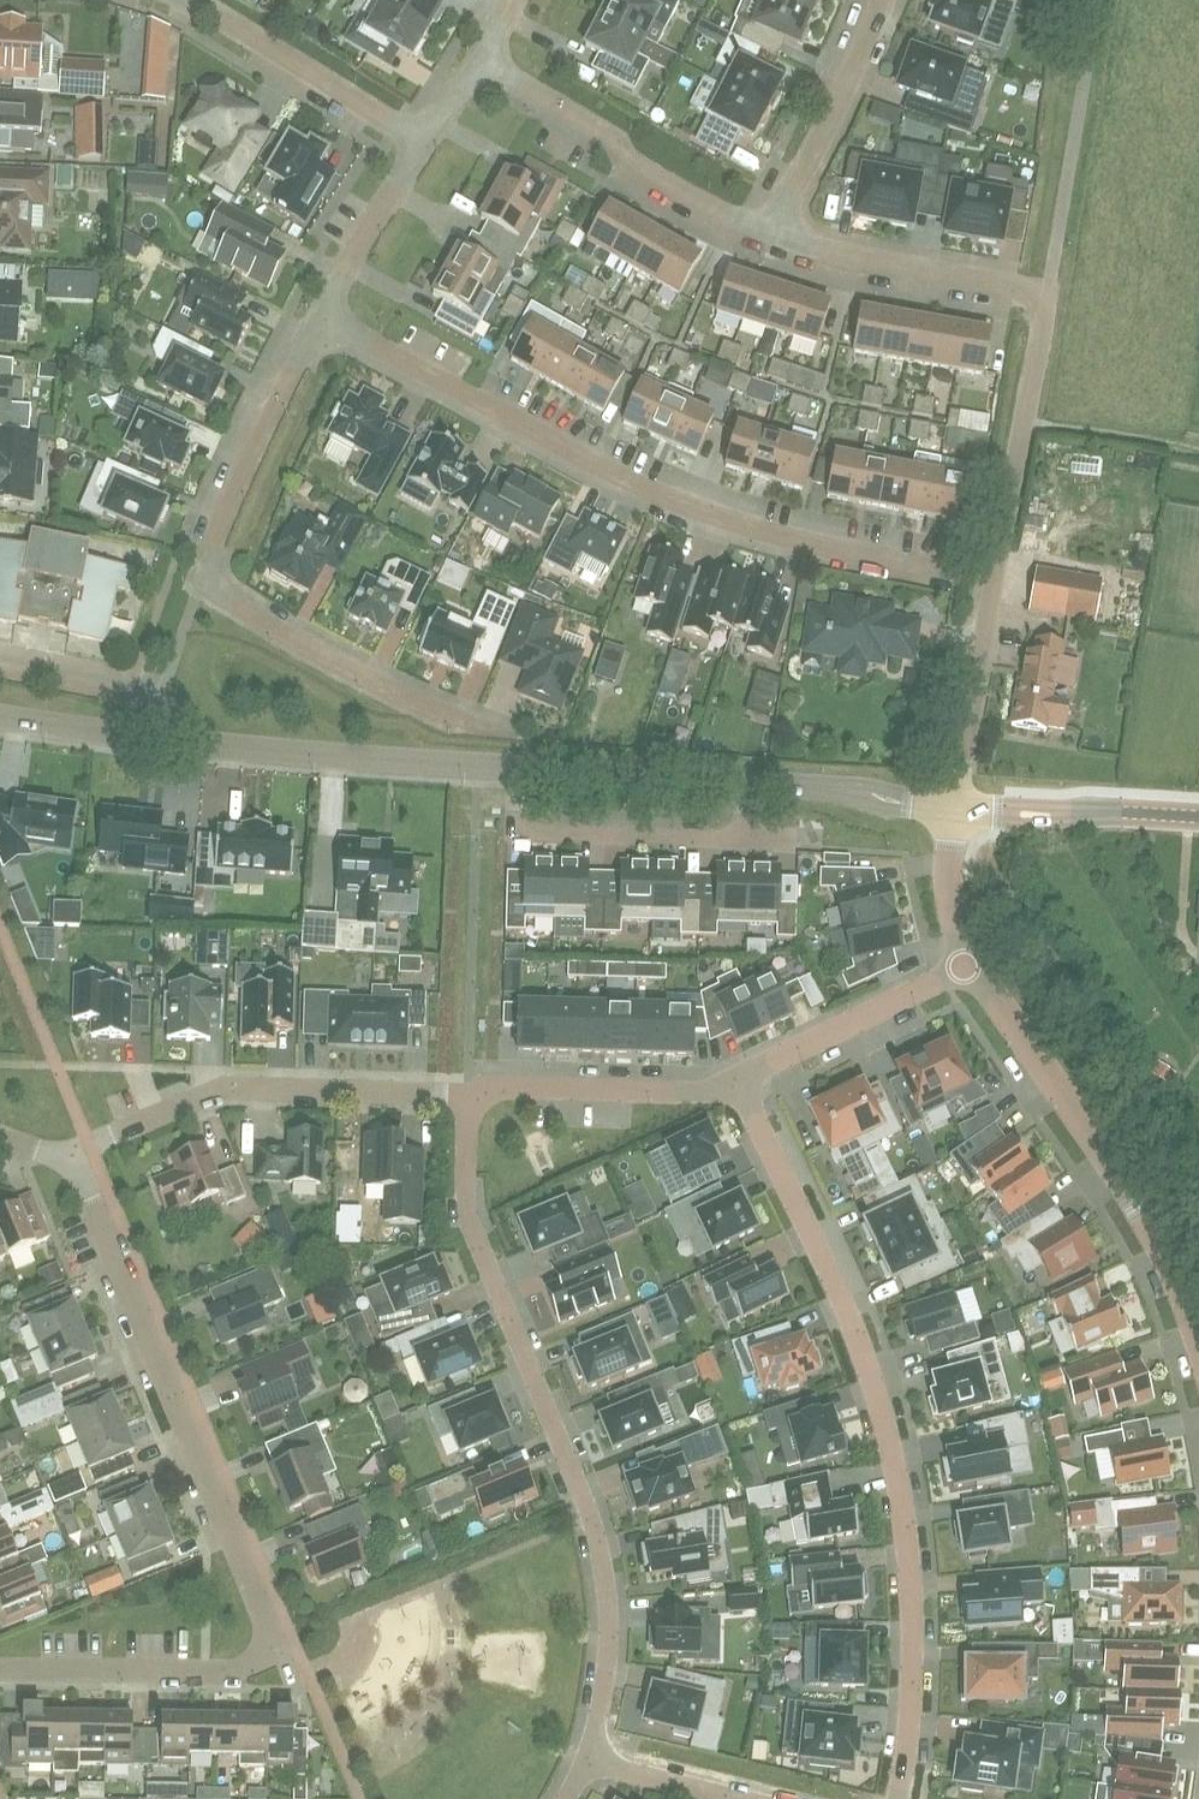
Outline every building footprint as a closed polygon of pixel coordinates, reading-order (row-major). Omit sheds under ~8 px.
[(445,11),(441,9),(443,5),(435,0),(384,0),(382,5),(427,32),(433,22),(437,25),(445,11)] [(645,41),(652,27),(664,33),(679,4),(671,0),(643,0),(641,4),(634,0),(605,0),(603,5),(606,6),(600,19),(645,41)] [(810,17),(771,0),(764,0),(754,26),(747,23),(740,41),(731,36),(731,37),(760,50),(769,55),(775,40),(780,38),(802,47),(810,29),(805,27),(810,17)] [(810,17),(814,6),(819,8),(822,0),(771,0),(810,17)] [(1013,15),(1018,0),(972,0),(971,2),(966,0),(931,0),(928,7),(932,8),(931,11),(935,13),(930,27),(958,37),(957,40),(972,46),(974,42),(978,43),(986,19),(1000,24),(1004,12),(1013,15)] [(427,32),(382,5),(372,21),(360,14),(344,41),(372,58),(390,69),(400,52),(411,59),(413,56),(417,58),(426,44),(422,41),(427,32)] [(637,56),(645,41),(600,19),(593,31),(590,30),(584,43),(587,44),(585,48),(612,61),(604,76),(634,91),(649,63),(637,56)] [(39,82),(42,30),(23,29),(24,23),(0,21),(0,78),(39,82)] [(752,67),(760,50),(731,37),(717,64),(729,70),(720,86),(770,112),(778,97),(774,95),(781,82),(752,67)] [(154,39),(150,90),(163,91),(167,40),(154,39)] [(931,103),(932,100),(936,102),(929,122),(970,137),(971,136),(970,135),(977,114),(955,107),(967,70),(912,51),(909,57),(905,55),(896,81),(900,82),(898,89),(917,95),(916,98),(931,103)] [(671,54),(662,71),(674,77),(682,60),(671,54)] [(77,65),(62,64),(61,78),(60,96),(103,98),(105,67),(77,65)] [(763,127),(770,112),(720,86),(706,114),(710,116),(697,142),(715,151),(723,135),(729,139),(734,129),(752,138),(759,125),(763,127)] [(267,133),(249,122),(253,114),(242,107),(240,111),(225,103),(222,88),(203,93),(205,100),(190,125),(219,142),(216,147),(221,149),(206,175),(232,191),(267,133)] [(0,111),(0,149),(32,152),(34,115),(41,116),(42,98),(3,96),(2,111),(0,111)] [(870,117),(880,120),(884,107),(875,103),(870,117)] [(78,110),(79,159),(101,159),(100,109),(78,110)] [(964,144),(965,135),(952,133),(950,141),(964,144)] [(274,206),(303,223),(333,173),(321,166),(328,154),(310,144),(307,148),(289,138),(266,177),(284,188),(274,206)] [(854,218),(883,223),(894,163),(851,154),(848,160),(844,182),(861,185),(854,218)] [(493,196),(543,223),(565,182),(551,174),(544,171),(528,162),(519,179),(506,172),(493,196)] [(938,177),(939,171),(894,163),(883,223),(911,229),(917,195),(934,199),(938,177)] [(3,242),(3,250),(28,251),(30,205),(47,205),(48,175),(0,173),(0,242),(3,242)] [(167,178),(141,176),(127,175),(126,197),(140,198),(166,200),(167,178)] [(934,199),(950,202),(944,235),(973,240),(983,185),(938,177),(934,199)] [(1024,216),(1028,194),(983,185),(973,240),(1001,245),(1007,213),(1024,216)] [(522,261),(543,223),(493,196),(481,219),(488,224),(503,232),(495,247),(516,258),(522,261)] [(284,257),(267,248),(276,231),(253,219),(252,222),(223,207),(208,237),(226,246),(217,263),(267,289),(284,257)] [(610,257),(631,220),(608,207),(591,237),(587,244),(610,257)] [(633,270),(654,233),(631,220),(610,257),(633,270)] [(557,230),(573,239),(578,230),(562,221),(557,230)] [(472,235),(463,251),(480,260),(489,244),(495,247),(503,232),(488,224),(479,239),(472,235)] [(573,239),(557,230),(552,239),(568,248),(573,239)] [(573,239),(568,248),(577,253),(586,234),(578,230),(573,239)] [(656,283),(677,246),(654,233),(633,270),(656,283)] [(568,248),(552,239),(547,250),(561,258),(568,248)] [(446,272),(494,299),(516,258),(495,247),(489,244),(480,260),(463,251),(458,249),(446,272)] [(610,257),(587,244),(582,253),(605,266),(610,257)] [(677,246),(656,283),(679,296),(700,259),(677,246)] [(633,270),(610,257),(605,266),(628,279),(633,270)] [(570,286),(580,292),(588,276),(572,267),(563,284),(569,288),(570,286)] [(6,344),(7,321),(19,321),(20,300),(10,299),(10,287),(15,288),(16,269),(0,268),(0,343),(6,344)] [(99,301),(99,272),(49,271),(49,300),(99,301)] [(472,339),(494,299),(446,272),(433,296),(445,303),(436,320),(472,339)] [(742,322),(754,281),(729,273),(718,309),(716,314),(742,322)] [(229,289),(227,291),(198,276),(182,308),(196,316),(190,327),(236,351),(251,322),(239,316),(247,298),(229,289)] [(588,296),(596,281),(588,276),(580,292),(588,296)] [(588,296),(588,297),(597,302),(606,287),(596,281),(588,296)] [(766,330),(780,289),(754,281),(742,322),(766,330)] [(570,308),(580,292),(570,286),(569,288),(561,302),(570,308)] [(514,287),(510,295),(526,303),(531,296),(514,287)] [(791,338),(804,297),(780,289),(766,330),(791,338)] [(588,297),(588,296),(580,292),(570,308),(579,313),(588,297)] [(505,305),(520,314),(526,303),(510,295),(505,305)] [(804,297),(791,338),(817,346),(819,337),(830,305),(804,297)] [(633,322),(642,306),(634,301),(625,317),(633,322)] [(520,314),(505,305),(500,313),(516,321),(518,318),(520,314)] [(511,361),(534,374),(555,337),(563,323),(531,305),(523,320),(509,344),(518,348),(511,361)] [(642,306),(633,322),(643,327),(649,316),(652,311),(642,306)] [(880,358),(887,316),(861,311),(853,353),(880,358)] [(643,327),(654,333),(660,322),(649,316),(643,327)] [(905,362),(913,320),(887,316),(880,358),(905,362)] [(613,339),(621,323),(612,318),(603,334),(613,339)] [(931,367),(938,325),(913,320),(905,362),(931,367)] [(555,337),(578,350),(586,336),(563,323),(555,337)] [(621,323),(613,339),(622,344),(630,328),(621,323)] [(957,371),(964,329),(938,325),(931,367),(957,371)] [(964,329),(957,371),(983,376),(990,334),(964,329)] [(181,357),(188,343),(163,330),(152,350),(154,356),(170,364),(159,386),(180,397),(181,395),(207,408),(222,378),(181,357)] [(557,387),(578,350),(555,337),(534,374),(557,387)] [(729,362),(734,345),(723,341),(717,358),(729,362)] [(734,345),(729,362),(736,365),(742,348),(734,345)] [(580,400),(601,363),(578,350),(557,387),(580,400)] [(676,370),(684,354),(674,350),(667,366),(676,370)] [(684,354),(676,370),(685,374),(693,358),(684,354)] [(778,380),(783,363),(772,359),(766,376),(772,378),(778,380)] [(0,361),(0,430),(29,432),(30,407),(10,406),(13,362),(0,361)] [(601,363),(580,400),(603,413),(606,408),(624,376),(601,363)] [(791,366),(783,363),(778,380),(786,382),(791,366)] [(791,366),(786,382),(821,394),(825,377),(791,366)] [(727,388),(731,377),(710,368),(704,384),(727,393),(729,389),(727,388)] [(736,392),(743,375),(734,371),(733,373),(731,377),(727,388),(729,389),(736,392)] [(743,375),(736,392),(746,396),(752,381),(752,379),(751,378),(743,375)] [(619,415),(633,382),(624,376),(606,408),(619,415)] [(644,378),(640,385),(665,396),(669,389),(644,378)] [(752,381),(746,396),(743,402),(771,409),(778,390),(769,387),(752,381)] [(648,435),(665,396),(640,385),(623,424),(648,435)] [(871,406),(874,388),(864,386),(861,404),(871,406)] [(885,390),(874,388),(871,406),(881,408),(885,390)] [(689,407),(692,399),(669,389),(665,396),(648,435),(671,446),(689,407)] [(184,422),(134,400),(122,393),(112,416),(124,421),(136,427),(127,447),(145,455),(143,460),(161,468),(163,463),(179,471),(187,453),(182,450),(187,440),(178,436),(184,422)] [(796,415),(801,397),(792,394),(786,412),(796,415)] [(400,455),(409,438),(383,424),(387,417),(377,412),(381,405),(363,395),(359,402),(349,397),(342,410),(338,408),(332,419),(336,421),(329,435),(333,437),(331,441),(352,452),(354,448),(372,458),(357,486),(377,497),(400,455)] [(922,415),(925,398),(916,396),(912,413),(922,415)] [(801,397),(796,415),(806,418),(811,401),(801,397)] [(936,399),(925,398),(922,415),(932,417),(936,399)] [(689,407),(671,446),(696,457),(711,422),(713,418),(689,407)] [(946,428),(957,430),(960,412),(949,410),(948,420),(946,427),(946,428)] [(866,431),(870,413),(860,411),(856,429),(866,431)] [(960,412),(957,430),(990,436),(993,418),(960,412)] [(870,413),(866,431),(876,433),(880,415),(870,413)] [(918,440),(921,422),(911,421),(907,439),(918,440)] [(921,422),(918,440),(928,442),(928,440),(931,424),(921,422)] [(946,427),(931,424),(928,440),(944,443),(946,428),(946,427)] [(751,476),(763,435),(737,427),(736,432),(725,468),(751,476)] [(792,429),(788,442),(814,450),(818,437),(792,429)] [(974,438),(948,433),(945,452),(970,457),(971,455),(974,438)] [(776,483),(788,442),(763,435),(751,476),(776,483)] [(431,512),(438,498),(441,492),(452,498),(449,504),(467,514),(487,477),(469,467),(466,473),(455,467),(465,448),(447,439),(445,443),(432,436),(416,464),(407,481),(400,495),(431,512)] [(974,438),(971,455),(985,458),(989,439),(974,436),(974,438)] [(0,438),(0,501),(31,503),(36,441),(0,438)] [(788,442),(776,483),(801,491),(814,450),(788,442)] [(879,508),(887,466),(871,463),(874,450),(864,448),(861,461),(853,503),(879,508)] [(915,455),(912,471),(938,476),(941,460),(915,455)] [(853,503),(861,461),(835,456),(833,466),(828,491),(827,498),(853,503)] [(941,460),(938,476),(964,481),(974,483),(977,466),(941,460)] [(132,490),(139,475),(106,461),(94,489),(111,496),(103,514),(152,535),(158,521),(163,523),(168,510),(164,508),(165,504),(132,490)] [(811,488),(828,491),(833,466),(818,463),(811,488)] [(904,513),(912,471),(887,466),(879,508),(904,513)] [(930,518),(938,476),(912,471),(904,513),(930,518)] [(498,473),(491,486),(506,494),(513,481),(498,473)] [(506,494),(491,486),(474,518),(507,536),(513,525),(538,539),(550,518),(559,500),(515,476),(513,481),(506,494)] [(938,476),(930,518),(956,523),(964,481),(938,476)] [(964,481),(956,523),(972,526),(980,484),(974,483),(964,481)] [(338,575),(350,551),(367,521),(340,506),(330,524),(319,518),(314,527),(298,518),(289,533),(285,531),(273,553),(277,556),(269,569),(272,571),(270,575),(287,585),(290,581),(309,592),(323,567),(338,575)] [(569,543),(556,536),(543,562),(571,577),(575,570),(582,555),(608,569),(626,535),(590,516),(585,513),(578,527),(569,543)] [(563,525),(556,536),(569,543),(578,527),(565,520),(563,525)] [(50,538),(33,534),(30,549),(0,543),(0,622),(16,625),(17,619),(70,630),(69,636),(103,643),(115,588),(134,591),(138,572),(86,561),(89,546),(50,538)] [(655,608),(646,635),(674,644),(678,630),(689,596),(694,583),(695,579),(693,579),(679,574),(683,560),(678,559),(651,550),(641,582),(635,602),(655,608)] [(582,555),(575,570),(601,583),(608,569),(582,555)] [(471,574),(446,562),(437,582),(463,593),(471,574)] [(426,587),(430,579),(397,563),(388,565),(379,586),(366,580),(360,594),(356,602),(351,604),(348,609),(350,615),(349,617),(386,635),(397,611),(403,599),(417,606),(426,587)] [(737,574),(722,569),(721,572),(717,571),(715,579),(707,605),(692,600),(682,631),(708,639),(713,624),(732,631),(748,581),(736,577),(737,574)] [(1036,572),(1028,617),(1051,621),(1094,628),(1102,584),(1036,572)] [(700,574),(692,600),(707,605),(715,579),(700,574)] [(569,594),(540,579),(532,595),(561,610),(569,594)] [(775,586),(760,581),(759,585),(748,581),(732,631),(751,637),(747,650),(772,659),(781,631),(787,612),(788,608),(786,607),(774,604),(779,590),(775,589),(775,586)] [(468,674),(473,664),(485,638),(500,644),(515,607),(487,595),(472,629),(437,614),(430,629),(426,627),(419,643),(423,645),(419,652),(468,674)] [(411,618),(417,606),(403,599),(397,611),(411,618)] [(883,656),(902,660),(912,661),(916,642),(919,623),(892,619),(894,609),(834,599),(832,614),(811,610),(803,653),(842,659),(841,665),(841,668),(843,672),(844,674),(847,675),(849,676),(852,677),(855,677),(857,676),(860,674),(862,672),(863,669),(865,663),(882,666),(883,656)] [(524,609),(511,640),(509,639),(500,662),(528,674),(521,693),(555,707),(560,705),(580,655),(561,647),(547,642),(555,622),(524,609)] [(561,647),(580,655),(584,643),(565,635),(561,647)] [(489,671),(500,644),(485,638),(473,664),(489,671)] [(1023,683),(1019,682),(1012,723),(1012,727),(1047,733),(1047,727),(1066,730),(1070,705),(1052,702),(1054,687),(1057,688),(1064,645),(1048,643),(1038,641),(1035,656),(1028,655),(1025,672),(1023,683)] [(625,654),(605,648),(594,681),(615,688),(625,654)] [(691,660),(671,654),(657,696),(678,703),(691,660)] [(770,725),(783,684),(758,675),(745,716),(770,725)] [(930,681),(906,678),(901,710),(925,714),(930,681)] [(15,812),(17,798),(0,795),(0,818),(15,812)] [(0,818),(0,855),(25,845),(68,851),(74,806),(48,802),(48,805),(37,804),(38,801),(17,798),(15,812),(0,818)] [(105,809),(100,852),(124,855),(123,869),(184,876),(188,839),(159,836),(161,816),(105,809)] [(215,871),(234,873),(291,876),(294,834),(270,832),(270,827),(242,825),(241,830),(234,830),(217,829),(217,833),(215,871)] [(197,832),(195,884),(204,885),(233,887),(234,873),(215,871),(217,833),(197,832)] [(411,859),(391,857),(391,844),(342,841),(338,893),(360,894),(358,924),(375,925),(376,925),(377,911),(415,914),(416,895),(408,895),(411,859)] [(524,898),(506,898),(505,931),(525,932),(525,920),(555,920),(556,863),(551,862),(551,858),(532,857),(532,862),(525,862),(525,869),(524,898)] [(556,863),(555,920),(585,921),(585,934),(603,934),(604,901),(587,900),(587,868),(588,864),(581,863),(581,859),(562,858),(562,863),(556,863)] [(604,901),(603,934),(622,935),(622,922),(652,923),(654,866),(648,865),(649,861),(629,860),(629,865),(622,865),(622,869),(621,901),(604,901)] [(654,866),(652,923),(683,924),(682,937),(699,937),(700,904),(684,903),(685,871),(685,866),(678,866),(678,862),(659,861),(659,866),(654,866)] [(700,904),(699,937),(718,938),(718,924),(748,925),(749,868),(743,868),(743,864),(724,863),(724,868),(717,868),(717,872),(716,904),(700,904)] [(821,867),(820,889),(835,890),(845,930),(895,917),(887,887),(881,888),(852,895),(850,885),(850,868),(821,867)] [(507,868),(506,898),(524,898),(525,869),(507,868)] [(622,869),(587,868),(587,900),(604,901),(621,901),(622,869)] [(749,868),(748,925),(777,926),(777,939),(796,939),(797,906),(779,906),(780,874),(780,869),(749,868)] [(875,868),(850,868),(850,885),(852,895),(881,888),(875,868)] [(717,872),(685,871),(684,903),(700,904),(716,904),(717,872)] [(798,875),(780,874),(779,906),(797,906),(798,875)] [(204,885),(195,884),(193,905),(203,905),(204,885)] [(22,924),(40,924),(25,888),(10,893),(22,924)] [(360,894),(338,893),(337,916),(338,916),(338,922),(358,924),(360,894)] [(79,901),(53,900),(53,925),(79,925),(79,901)] [(191,927),(193,905),(150,900),(148,922),(191,927)] [(375,925),(358,924),(338,922),(338,916),(337,916),(303,914),(301,950),(314,950),(373,954),(375,927),(375,925)] [(853,967),(840,973),(848,990),(875,977),(868,963),(876,960),(874,954),(891,950),(902,947),(895,917),(845,930),(853,967)] [(37,958),(53,959),(53,925),(40,924),(22,924),(37,958)] [(375,927),(373,954),(398,955),(399,933),(384,933),(385,925),(376,925),(375,925),(375,927)] [(213,931),(212,967),(228,967),(228,932),(213,931)] [(505,946),(504,963),(521,963),(524,963),(524,947),(505,946)] [(314,950),(301,950),(301,960),(314,961),(314,950)] [(868,963),(875,977),(896,968),(891,950),(874,954),(876,960),(868,963)] [(421,956),(398,955),(397,971),(421,972),(421,956)] [(568,979),(577,979),(577,962),(568,962),(568,979)] [(607,963),(577,962),(577,979),(606,980),(607,963)] [(235,987),(242,987),(263,988),(263,975),(263,974),(265,974),(265,964),(235,963),(235,987)] [(521,963),(504,963),(504,993),(521,994),(521,963)] [(637,964),(607,963),(606,980),(637,980),(637,964)] [(637,980),(665,981),(666,964),(637,964),(637,980)] [(801,967),(775,980),(780,991),(798,982),(807,978),(801,967)] [(240,1041),(240,1043),(274,1044),(274,1042),(274,1029),(293,1030),(293,1028),(294,976),(295,976),(295,975),(265,974),(263,974),(263,975),(263,988),(242,987),(241,989),(242,989),(241,1041),(240,1041)] [(764,1031),(745,990),(737,975),(719,983),(721,989),(701,998),(703,1011),(705,1019),(721,1012),(729,1030),(736,1044),(764,1031)] [(798,982),(805,996),(811,1009),(826,1002),(813,975),(807,978),(798,982)] [(745,990),(764,1031),(792,1018),(786,1005),(805,996),(798,982),(780,991),(775,980),(773,976),(745,990)] [(99,1043),(99,1038),(128,1039),(129,1026),(149,1026),(150,1004),(130,1003),(130,990),(108,989),(108,978),(75,977),(73,1021),(91,1022),(91,1038),(97,1038),(97,1043),(99,1043)] [(154,978),(140,978),(140,986),(144,991),(154,991),(154,978)] [(163,994),(163,1022),(169,1023),(168,1039),(167,1039),(167,1040),(186,1041),(186,1042),(190,1043),(190,1041),(210,1042),(210,1041),(208,1041),(209,1022),(220,1023),(220,1024),(221,1024),(221,1011),(222,1011),(222,1006),(222,988),(221,988),(221,989),(211,989),(212,988),(168,986),(168,995),(163,994)] [(405,1028),(424,1028),(425,996),(404,995),(404,1005),(390,1004),(391,990),(373,989),(373,1003),(333,1002),(333,995),(305,994),(305,1018),(331,1019),(330,1036),(330,1045),(404,1048),(405,1028)] [(703,1011),(701,998),(666,997),(666,1010),(703,1011)] [(517,1051),(545,1052),(546,1007),(503,1006),(503,1027),(518,1028),(517,1051)] [(574,1007),(546,1007),(545,1052),(572,1053),(573,1030),(579,1030),(579,1008),(574,1007)] [(572,1053),(578,1053),(605,1054),(606,1008),(579,1008),(579,1030),(573,1030),(572,1053)] [(606,1008),(605,1054),(632,1055),(637,1055),(638,1032),(632,1032),(633,1009),(606,1008)] [(632,1032),(638,1032),(637,1055),(665,1056),(666,1010),(639,1009),(633,1009),(632,1032)] [(693,1032),(707,1033),(705,1019),(703,1011),(666,1010),(665,1056),(692,1056),(693,1032)] [(705,1019),(707,1033),(709,1039),(729,1030),(721,1012),(705,1019)] [(331,1019),(305,1018),(304,1035),(330,1036),(331,1019)] [(920,1052),(947,1106),(961,1099),(965,1109),(971,1106),(987,1099),(976,1083),(969,1087),(948,1043),(940,1048),(938,1043),(920,1052)] [(947,1106),(920,1052),(894,1064),(901,1079),(910,1098),(897,1104),(910,1130),(924,1123),(922,1118),(947,1106)] [(864,1078),(834,1093),(861,1152),(880,1143),(901,1133),(887,1103),(877,1107),(868,1089),(864,1078)] [(889,1085),(897,1104),(910,1098),(901,1079),(889,1085)] [(878,1085),(868,1089),(877,1107),(887,1103),(878,1085)] [(861,1152),(834,1093),(818,1101),(820,1105),(810,1110),(819,1129),(815,1131),(822,1147),(827,1145),(836,1164),(841,1161),(861,1152)] [(977,1117),(958,1126),(966,1144),(976,1137),(995,1124),(1003,1119),(992,1104),(975,1112),(977,1117)] [(995,1124),(976,1137),(989,1156),(1008,1142),(995,1124)] [(661,1151),(671,1173),(658,1179),(670,1204),(699,1190),(693,1177),(717,1165),(710,1152),(717,1148),(715,1146),(718,1144),(712,1130),(708,1131),(707,1129),(704,1130),(703,1127),(688,1134),(690,1137),(661,1151)] [(322,1136),(314,1136),(314,1135),(313,1133),(313,1132),(312,1131),(311,1130),(309,1130),(308,1129),(307,1129),(305,1129),(304,1129),(302,1129),(300,1131),(298,1133),(298,1134),(297,1136),(290,1135),(289,1150),(258,1149),(258,1180),(288,1181),(288,1183),(320,1185),(322,1136)] [(367,1138),(365,1188),(386,1189),(385,1222),(420,1223),(422,1154),(401,1153),(402,1139),(398,1139),(398,1135),(384,1134),(384,1138),(367,1138)] [(925,1136),(913,1142),(926,1169),(938,1163),(925,1136)] [(966,1144),(950,1155),(964,1175),(971,1171),(978,1180),(987,1194),(1029,1164),(1023,1155),(1027,1153),(1018,1140),(1014,1142),(1012,1140),(1008,1142),(989,1156),(976,1137),(966,1144)] [(900,1185),(880,1143),(861,1152),(882,1193),(900,1185)] [(178,1173),(154,1183),(164,1208),(189,1198),(191,1204),(221,1192),(227,1205),(246,1197),(234,1168),(216,1175),(204,1147),(173,1160),(178,1173)] [(339,1169),(352,1169),(352,1147),(339,1148),(339,1169)] [(648,1157),(658,1179),(671,1173),(661,1151),(648,1157)] [(863,1202),(882,1193),(861,1152),(841,1161),(854,1186),(848,1189),(856,1205),(863,1202)] [(1029,1164),(987,1194),(987,1195),(990,1193),(996,1202),(1006,1216),(996,1222),(1008,1239),(1030,1226),(1037,1221),(1026,1204),(1045,1191),(1049,1188),(1047,1185),(1051,1183),(1042,1170),(1038,1172),(1031,1163),(1029,1164)] [(693,1177),(699,1190),(723,1179),(717,1165),(693,1177)] [(971,1171),(964,1175),(971,1185),(978,1180),(971,1171)] [(865,1223),(866,1226),(862,1228),(869,1243),(873,1241),(878,1252),(924,1231),(915,1212),(927,1207),(914,1178),(900,1185),(882,1193),(890,1211),(871,1220),(865,1223)] [(642,1180),(622,1190),(637,1222),(657,1213),(642,1180)] [(720,1185),(694,1198),(701,1214),(728,1201),(720,1185)] [(1056,1207),(1045,1191),(1026,1204),(1037,1221),(1030,1226),(1037,1238),(1048,1231),(1050,1235),(1067,1225),(1056,1207)] [(882,1193),(863,1202),(871,1220),(890,1211),(882,1193)] [(574,1225),(591,1218),(583,1196),(565,1203),(574,1225)] [(701,1214),(694,1198),(665,1212),(680,1242),(687,1239),(703,1231),(713,1251),(756,1231),(754,1228),(758,1226),(751,1209),(747,1211),(739,1196),(728,1201),(701,1214)] [(986,1208),(996,1222),(1006,1216),(996,1202),(986,1208)] [(50,1237),(44,1221),(29,1228),(20,1205),(17,1207),(12,1203),(0,1207),(0,1237),(1,1239),(8,1256),(51,1238),(50,1237)] [(524,1220),(519,1223),(533,1258),(547,1252),(549,1251),(572,1242),(578,1256),(608,1244),(601,1227),(597,1216),(591,1218),(574,1225),(565,1203),(540,1214),(538,1209),(522,1216),(524,1220)] [(932,1249),(945,1244),(950,1241),(933,1204),(927,1207),(915,1212),(924,1231),(932,1249)] [(340,1215),(336,1215),(335,1237),(339,1237),(339,1243),(360,1244),(360,1207),(340,1207),(340,1215)] [(283,1209),(264,1216),(279,1255),(299,1247),(283,1209)] [(601,1227),(608,1244),(638,1232),(630,1215),(601,1227)] [(251,1222),(232,1242),(249,1259),(269,1238),(251,1222)] [(1030,1226),(1008,1239),(999,1244),(1009,1261),(1017,1257),(1030,1249),(1040,1266),(1050,1282),(1069,1271),(1071,1273),(1093,1260),(1071,1223),(1067,1225),(1050,1235),(1048,1231),(1037,1238),(1030,1226)] [(696,1259),(713,1251),(703,1231),(687,1239),(696,1259)] [(932,1249),(924,1231),(878,1252),(883,1263),(879,1265),(886,1280),(890,1278),(892,1281),(899,1278),(919,1269),(925,1283),(956,1269),(945,1244),(932,1249)] [(555,1266),(578,1256),(572,1242),(549,1251),(555,1266)] [(612,1303),(604,1286),(618,1280),(605,1249),(555,1270),(560,1284),(546,1289),(561,1324),(612,1303)] [(1027,1274),(1040,1266),(1030,1249),(1017,1257),(1027,1274)] [(749,1259),(703,1282),(715,1307),(718,1305),(731,1299),(740,1318),(741,1320),(789,1297),(774,1266),(756,1274),(749,1259)] [(58,1263),(37,1271),(45,1288),(65,1280),(58,1263)] [(383,1284),(391,1304),(371,1312),(383,1340),(414,1328),(409,1316),(417,1313),(415,1309),(430,1302),(449,1295),(441,1274),(436,1276),(431,1264),(418,1269),(417,1268),(398,1276),(399,1277),(383,1284)] [(242,1300),(216,1311),(208,1314),(214,1328),(211,1329),(216,1343),(220,1342),(221,1346),(266,1328),(259,1311),(284,1301),(270,1268),(235,1282),(242,1300)] [(919,1269),(899,1278),(906,1293),(925,1283),(919,1269)] [(1099,1297),(1091,1280),(1047,1301),(1055,1318),(1061,1315),(1062,1314),(1064,1320),(1062,1321),(1074,1351),(1075,1352),(1076,1351),(1078,1356),(1100,1347),(1098,1342),(1128,1330),(1121,1313),(1116,1315),(1110,1301),(1099,1305),(1096,1298),(1099,1297)] [(209,1293),(216,1311),(242,1300),(235,1282),(209,1293)] [(363,1292),(371,1312),(391,1304),(383,1284),(363,1292)] [(682,1285),(665,1294),(679,1324),(697,1315),(682,1285)] [(60,1309),(73,1304),(67,1290),(55,1295),(60,1309)] [(325,1290),(305,1298),(317,1327),(337,1319),(325,1290)] [(966,1327),(974,1325),(982,1322),(972,1290),(956,1296),(966,1327)] [(947,1334),(952,1350),(979,1341),(974,1325),(966,1327),(956,1296),(948,1298),(947,1293),(932,1298),(933,1303),(905,1312),(909,1323),(904,1325),(909,1340),(914,1339),(916,1344),(924,1341),(947,1334)] [(682,1332),(665,1294),(644,1302),(660,1341),(682,1332)] [(39,1350),(84,1331),(73,1304),(60,1309),(55,1295),(22,1309),(39,1350)] [(727,1324),(740,1318),(731,1299),(718,1305),(727,1324)] [(409,1316),(414,1328),(416,1333),(424,1329),(439,1323),(430,1302),(415,1309),(417,1313),(409,1316)] [(1010,1310),(991,1316),(997,1336),(1016,1331),(1010,1310)] [(361,1313),(343,1320),(356,1354),(375,1346),(361,1313)] [(1061,1356),(1074,1351),(1062,1321),(1064,1320),(1062,1314),(1061,1315),(1062,1318),(1048,1324),(1061,1356)] [(574,1356),(575,1359),(571,1361),(578,1380),(583,1378),(587,1390),(639,1369),(629,1346),(643,1341),(632,1315),(605,1327),(611,1341),(584,1352),(574,1356)] [(439,1323),(424,1329),(431,1347),(453,1338),(446,1321),(439,1323)] [(790,1326),(770,1333),(775,1349),(795,1342),(790,1326)] [(611,1341),(605,1327),(578,1338),(584,1352),(611,1341)] [(431,1347),(424,1329),(416,1333),(395,1341),(403,1361),(415,1356),(428,1388),(448,1379),(449,1383),(466,1376),(465,1372),(479,1367),(466,1333),(453,1338),(431,1347)] [(39,1350),(50,1377),(53,1384),(56,1391),(60,1390),(89,1378),(83,1364),(95,1359),(84,1331),(39,1350)] [(1020,1332),(1007,1336),(1011,1355),(1027,1351),(1020,1332)] [(775,1349),(770,1333),(737,1343),(743,1361),(757,1356),(762,1372),(768,1390),(780,1386),(782,1393),(803,1386),(801,1379),(818,1374),(817,1370),(822,1368),(817,1353),(812,1355),(811,1351),(807,1352),(803,1340),(795,1342),(775,1349)] [(929,1357),(952,1350),(947,1334),(924,1341),(929,1357)] [(629,1346),(639,1369),(652,1363),(643,1341),(629,1346)] [(933,1400),(928,1401),(933,1417),(937,1416),(938,1420),(988,1407),(982,1382),(1002,1376),(993,1344),(948,1356),(948,1359),(956,1356),(960,1372),(952,1374),(933,1379),(937,1395),(932,1396),(933,1400)] [(288,1422),(282,1408),(296,1402),(290,1386),(311,1377),(314,1376),(302,1347),(264,1362),(270,1377),(239,1390),(252,1420),(255,1419),(261,1433),(283,1424),(288,1422)] [(710,1351),(693,1358),(706,1387),(723,1380),(710,1351)] [(757,1356),(743,1361),(748,1376),(762,1372),(757,1356)] [(956,1356),(948,1359),(952,1374),(960,1372),(956,1356)] [(1113,1357),(1094,1364),(1065,1374),(1075,1405),(1094,1398),(1101,1417),(1149,1401),(1138,1367),(1119,1374),(1113,1357)] [(0,1364),(0,1379),(3,1387),(20,1380),(11,1360),(0,1364)] [(237,1383),(239,1390),(270,1377),(264,1362),(241,1372),(244,1380),(237,1383)] [(675,1372),(681,1387),(699,1379),(693,1365),(675,1372)] [(1060,1368),(1037,1376),(1043,1393),(1066,1385),(1060,1368)] [(653,1410),(662,1431),(686,1421),(673,1390),(681,1387),(675,1372),(674,1370),(656,1377),(667,1404),(653,1410)] [(1009,1402),(1002,1376),(982,1382),(988,1407),(1009,1402)] [(288,1422),(283,1424),(288,1437),(309,1428),(299,1404),(316,1389),(311,1377),(290,1386),(296,1402),(282,1408),(288,1422)] [(601,1423),(597,1425),(603,1439),(607,1438),(613,1451),(662,1431),(653,1410),(667,1404),(656,1377),(627,1389),(634,1405),(613,1414),(600,1420),(601,1423)] [(368,1395),(368,1391),(367,1387),(365,1384),(362,1381),(359,1379),(355,1379),(351,1380),(347,1382),(344,1385),(343,1389),(343,1394),(344,1398),(347,1401),(351,1404),(355,1404),(360,1404),(363,1402),(366,1399),(368,1395)] [(10,1402),(16,1415),(62,1395),(60,1390),(56,1391),(53,1384),(10,1402)] [(10,1402),(3,1387),(0,1388),(0,1406),(10,1402)] [(78,1443),(122,1425),(111,1397),(99,1402),(93,1388),(64,1400),(61,1402),(65,1411),(78,1443)] [(606,1398),(613,1414),(634,1405),(627,1389),(606,1398)] [(475,1391),(454,1400),(459,1414),(481,1405),(475,1391)] [(373,1399),(382,1422),(400,1415),(391,1392),(373,1399)] [(64,1400),(62,1395),(16,1415),(22,1429),(65,1411),(61,1402),(64,1400)] [(816,1398),(801,1402),(805,1417),(809,1416),(810,1420),(819,1417),(820,1418),(821,1417),(816,1398)] [(459,1414),(454,1400),(428,1411),(440,1440),(453,1435),(460,1453),(507,1434),(502,1422),(506,1421),(499,1401),(494,1403),(493,1400),(481,1405),(459,1414)] [(711,1400),(694,1407),(702,1427),(719,1420),(711,1400)] [(805,1417),(801,1402),(762,1413),(768,1432),(776,1430),(791,1426),(802,1465),(843,1454),(843,1452),(846,1450),(845,1442),(841,1435),(838,1435),(837,1434),(836,1434),(830,1414),(821,1417),(820,1418),(819,1417),(810,1420),(809,1416),(805,1417)] [(382,1422),(392,1447),(410,1440),(400,1415),(382,1422)] [(976,1490),(1011,1484),(1009,1476),(1005,1452),(1028,1447),(1022,1415),(987,1423),(990,1439),(969,1443),(957,1445),(958,1452),(947,1454),(948,1461),(943,1462),(947,1483),(952,1482),(953,1489),(975,1485),(976,1490)] [(1047,1420),(1053,1442),(1070,1438),(1064,1416),(1047,1420)] [(1125,1448),(1152,1442),(1148,1420),(1120,1425),(1122,1433),(1125,1448)] [(990,1439),(987,1423),(966,1428),(969,1443),(990,1439)] [(122,1425),(78,1443),(95,1484),(128,1471),(122,1457),(134,1452),(122,1425)] [(292,1461),(274,1468),(272,1469),(290,1512),(305,1505),(311,1519),(331,1510),(311,1461),(328,1453),(317,1425),(309,1428),(288,1437),(283,1439),(292,1461)] [(791,1426),(776,1430),(787,1470),(802,1465),(791,1426)] [(717,1428),(687,1441),(696,1466),(727,1455),(717,1428)] [(28,1443),(22,1429),(0,1437),(0,1455),(28,1443)] [(1122,1433),(1084,1441),(1087,1456),(1095,1455),(1111,1452),(1116,1478),(1118,1487),(1168,1477),(1161,1441),(1152,1442),(1125,1448),(1122,1433)] [(292,1461),(283,1439),(263,1447),(272,1469),(274,1468),(292,1461)] [(1068,1439),(1053,1442),(1057,1461),(1072,1457),(1068,1439)] [(641,1476),(626,1481),(632,1499),(628,1500),(632,1512),(636,1510),(637,1514),(648,1510),(649,1512),(693,1498),(684,1471),(696,1466),(687,1441),(653,1455),(657,1467),(640,1473),(641,1476)] [(374,1455),(383,1478),(402,1470),(392,1447),(374,1455)] [(1005,1452),(1009,1476),(1033,1471),(1028,1447),(1005,1452)] [(657,1467),(653,1455),(651,1450),(635,1456),(640,1473),(657,1467)] [(754,1451),(739,1455),(749,1489),(764,1485),(754,1451)] [(1111,1452),(1095,1455),(1099,1482),(1116,1478),(1111,1452)] [(530,1478),(526,1480),(520,1466),(501,1474),(500,1472),(488,1477),(489,1479),(479,1483),(466,1489),(460,1475),(425,1490),(432,1508),(459,1496),(462,1504),(464,1503),(476,1498),(484,1520),(488,1518),(489,1522),(505,1516),(503,1512),(513,1508),(514,1510),(521,1507),(520,1505),(534,1499),(532,1496),(537,1495),(530,1478)] [(473,1470),(460,1475),(466,1489),(479,1483),(473,1470)] [(79,1475),(47,1488),(54,1505),(86,1492),(79,1475)] [(794,1506),(788,1507),(790,1522),(792,1521),(796,1545),(800,1544),(800,1545),(858,1534),(852,1502),(832,1506),(826,1475),(789,1482),(794,1506)] [(116,1536),(161,1518),(150,1490),(138,1495),(132,1482),(99,1495),(116,1536)] [(773,1510),(788,1507),(794,1506),(789,1482),(749,1489),(746,1490),(748,1502),(750,1511),(773,1508),(773,1510)] [(0,1509),(0,1533),(6,1530),(54,1510),(46,1490),(0,1509)] [(422,1512),(432,1508),(425,1490),(414,1494),(422,1512)] [(1025,1493),(989,1498),(992,1515),(964,1519),(958,1520),(959,1525),(954,1526),(957,1543),(961,1543),(963,1557),(968,1556),(969,1561),(986,1558),(985,1553),(1008,1550),(1006,1531),(1017,1530),(1017,1528),(1030,1526),(1025,1493)] [(459,1496),(432,1508),(437,1519),(466,1507),(464,1503),(462,1504),(459,1496)] [(992,1515),(989,1498),(962,1502),(964,1519),(992,1515)] [(1096,1530),(1114,1528),(1112,1508),(1114,1507),(1113,1501),(1092,1504),(1095,1527),(1096,1530)] [(748,1502),(729,1505),(731,1520),(751,1517),(750,1511),(748,1502)] [(1155,1511),(1154,1502),(1114,1507),(1112,1508),(1114,1528),(1114,1530),(1121,1529),(1124,1558),(1155,1554),(1156,1557),(1175,1555),(1172,1532),(1175,1532),(1173,1509),(1155,1511)] [(1095,1527),(1092,1504),(1069,1507),(1072,1530),(1095,1527)] [(71,1506),(57,1511),(69,1538),(82,1533),(71,1506)] [(326,1543),(314,1548),(306,1551),(312,1565),(308,1570),(312,1579),(318,1580),(319,1583),(363,1564),(356,1546),(373,1539),(359,1506),(326,1520),(332,1535),(329,1536),(326,1543)] [(653,1545),(646,1547),(642,1548),(645,1567),(649,1566),(651,1578),(671,1574),(672,1580),(686,1578),(687,1584),(709,1580),(708,1574),(704,1545),(725,1542),(719,1509),(677,1520),(681,1541),(653,1545)] [(161,1518),(116,1536),(133,1578),(166,1564),(160,1550),(172,1545),(161,1518)] [(332,1535),(326,1520),(306,1528),(314,1548),(326,1543),(329,1536),(332,1535)] [(681,1541),(677,1520),(650,1528),(653,1545),(681,1541)] [(7,1578),(24,1572),(29,1569),(48,1562),(41,1546),(17,1556),(6,1530),(0,1533),(0,1566),(2,1565),(7,1578)] [(704,1545),(708,1574),(729,1571),(725,1542),(704,1545)] [(841,1573),(839,1556),(788,1562),(791,1590),(809,1588),(811,1611),(864,1605),(860,1571),(841,1573)] [(124,1588),(116,1568),(84,1581),(93,1601),(124,1588)] [(25,1622),(47,1613),(29,1569),(24,1572),(7,1578),(0,1581),(0,1611),(1,1614),(19,1607),(25,1622)] [(978,1574),(979,1594),(965,1595),(965,1599),(960,1599),(961,1616),(966,1616),(967,1631),(1020,1627),(1018,1607),(1040,1606),(1038,1570),(978,1574)] [(1166,1571),(1138,1572),(1138,1588),(1167,1588),(1166,1571)] [(1070,1573),(1070,1594),(1090,1594),(1124,1603),(1125,1624),(1125,1627),(1158,1626),(1158,1622),(1178,1622),(1178,1588),(1167,1588),(1138,1588),(1138,1572),(1070,1573)] [(809,1588),(791,1590),(786,1590),(788,1613),(811,1611),(809,1588)] [(757,1592),(728,1594),(729,1614),(758,1611),(757,1592)] [(1109,1624),(1125,1624),(1124,1603),(1090,1594),(1090,1598),(1108,1603),(1109,1624)] [(0,1611),(0,1626),(2,1631),(25,1622),(19,1607),(1,1614),(0,1611)] [(650,1631),(649,1648),(654,1648),(654,1655),(677,1655),(677,1662),(699,1662),(718,1662),(718,1630),(708,1630),(709,1619),(709,1618),(709,1613),(676,1612),(676,1615),(657,1614),(657,1625),(655,1625),(655,1631),(650,1631)] [(1057,1647),(1073,1647),(1073,1643),(1073,1620),(1052,1622),(1054,1647),(1057,1647)] [(849,1641),(850,1623),(804,1624),(804,1639),(822,1640),(821,1688),(863,1689),(865,1641),(849,1641)] [(790,1625),(763,1625),(763,1640),(790,1640),(790,1625)] [(822,1640),(804,1639),(803,1687),(821,1688),(822,1640)] [(1106,1663),(1106,1644),(1073,1643),(1073,1647),(1073,1662),(1106,1663)] [(1106,1644),(1106,1663),(1105,1672),(1124,1672),(1124,1691),(1175,1693),(1175,1683),(1179,1683),(1180,1665),(1176,1665),(1176,1661),(1158,1661),(1159,1645),(1106,1644)] [(965,1677),(961,1677),(960,1703),(965,1703),(1023,1703),(1023,1681),(1037,1682),(1037,1660),(1038,1647),(994,1647),(994,1662),(972,1662),(966,1662),(965,1677)] [(994,1662),(994,1647),(972,1647),(972,1662),(994,1662)] [(1038,1647),(1037,1660),(1057,1660),(1057,1647),(1054,1647),(1038,1647)] [(689,1697),(694,1678),(666,1672),(662,1690),(689,1697)] [(712,1740),(716,1722),(725,1686),(694,1678),(689,1697),(662,1690),(653,1688),(652,1691),(646,1690),(641,1708),(647,1710),(644,1724),(674,1731),(673,1736),(689,1740),(690,1735),(695,1737),(695,1736),(712,1740)] [(760,1681),(748,1678),(745,1690),(757,1693),(760,1681)] [(1107,1712),(1107,1719),(1106,1739),(1143,1742),(1159,1743),(1160,1726),(1177,1727),(1177,1723),(1181,1723),(1182,1705),(1178,1705),(1178,1693),(1175,1693),(1124,1691),(1124,1693),(1127,1694),(1126,1713),(1107,1712)] [(776,1699),(761,1698),(761,1709),(775,1710),(776,1699)] [(791,1705),(789,1726),(807,1728),(803,1759),(803,1762),(813,1763),(812,1767),(839,1770),(839,1765),(850,1767),(851,1756),(856,1756),(858,1737),(853,1737),(854,1726),(824,1723),(826,1708),(791,1705)] [(12,1765),(53,1765),(53,1715),(42,1715),(42,1711),(24,1711),(24,1727),(12,1727),(12,1725),(0,1724),(0,1741),(12,1741),(12,1765)] [(307,1755),(293,1755),(293,1732),(296,1732),(296,1714),(278,1714),(278,1718),(266,1718),(266,1768),(282,1768),(282,1778),(294,1778),(293,1798),(307,1798),(307,1755)] [(64,1754),(79,1754),(79,1716),(53,1715),(53,1765),(53,1774),(64,1774),(64,1754)] [(105,1716),(79,1716),(79,1754),(79,1766),(104,1766),(105,1766),(105,1716)] [(146,1766),(147,1731),(132,1731),(132,1716),(105,1716),(105,1766),(146,1766)] [(188,1767),(188,1717),(162,1717),(162,1731),(147,1731),(146,1766),(188,1767)] [(214,1756),(214,1718),(188,1717),(188,1767),(189,1767),(189,1755),(214,1756)] [(240,1756),(240,1718),(214,1718),(214,1756),(240,1756)] [(266,1718),(240,1718),(240,1756),(240,1768),(265,1768),(266,1768),(266,1718)] [(963,1761),(958,1760),(955,1785),(962,1786),(961,1790),(983,1793),(984,1789),(1012,1793),(1012,1791),(1016,1767),(1034,1769),(1038,1770),(1040,1751),(1043,1734),(983,1725),(980,1744),(966,1742),(963,1761)] [(1066,1754),(1066,1753),(1068,1735),(1069,1727),(1044,1725),(1043,1734),(1040,1751),(1066,1754)] [(807,1728),(789,1726),(785,1757),(803,1759),(807,1728)] [(1083,1737),(1068,1735),(1066,1753),(1080,1755),(1083,1737)] [(1105,1748),(1106,1739),(1095,1738),(1095,1747),(1105,1748)] [(1143,1742),(1106,1739),(1105,1748),(1104,1751),(1118,1771),(1115,1789),(1168,1797),(1170,1786),(1175,1787),(1178,1769),(1173,1769),(1173,1766),(1161,1764),(1141,1761),(1143,1742)] [(1141,1761),(1161,1764),(1164,1743),(1159,1743),(1143,1742),(1141,1761)] [(1031,1794),(1034,1769),(1016,1767),(1012,1791),(1031,1794)] [(1095,1798),(1113,1798),(1115,1789),(1097,1786),(1095,1798)] [(214,1790),(197,1789),(197,1798),(213,1798),(214,1790)] [(1168,1797),(1115,1789),(1113,1798),(1168,1798),(1168,1797)] [(213,1798),(231,1798),(231,1790),(214,1790),(213,1798)] [(265,1790),(249,1790),(249,1798),(265,1798),(265,1790)]
